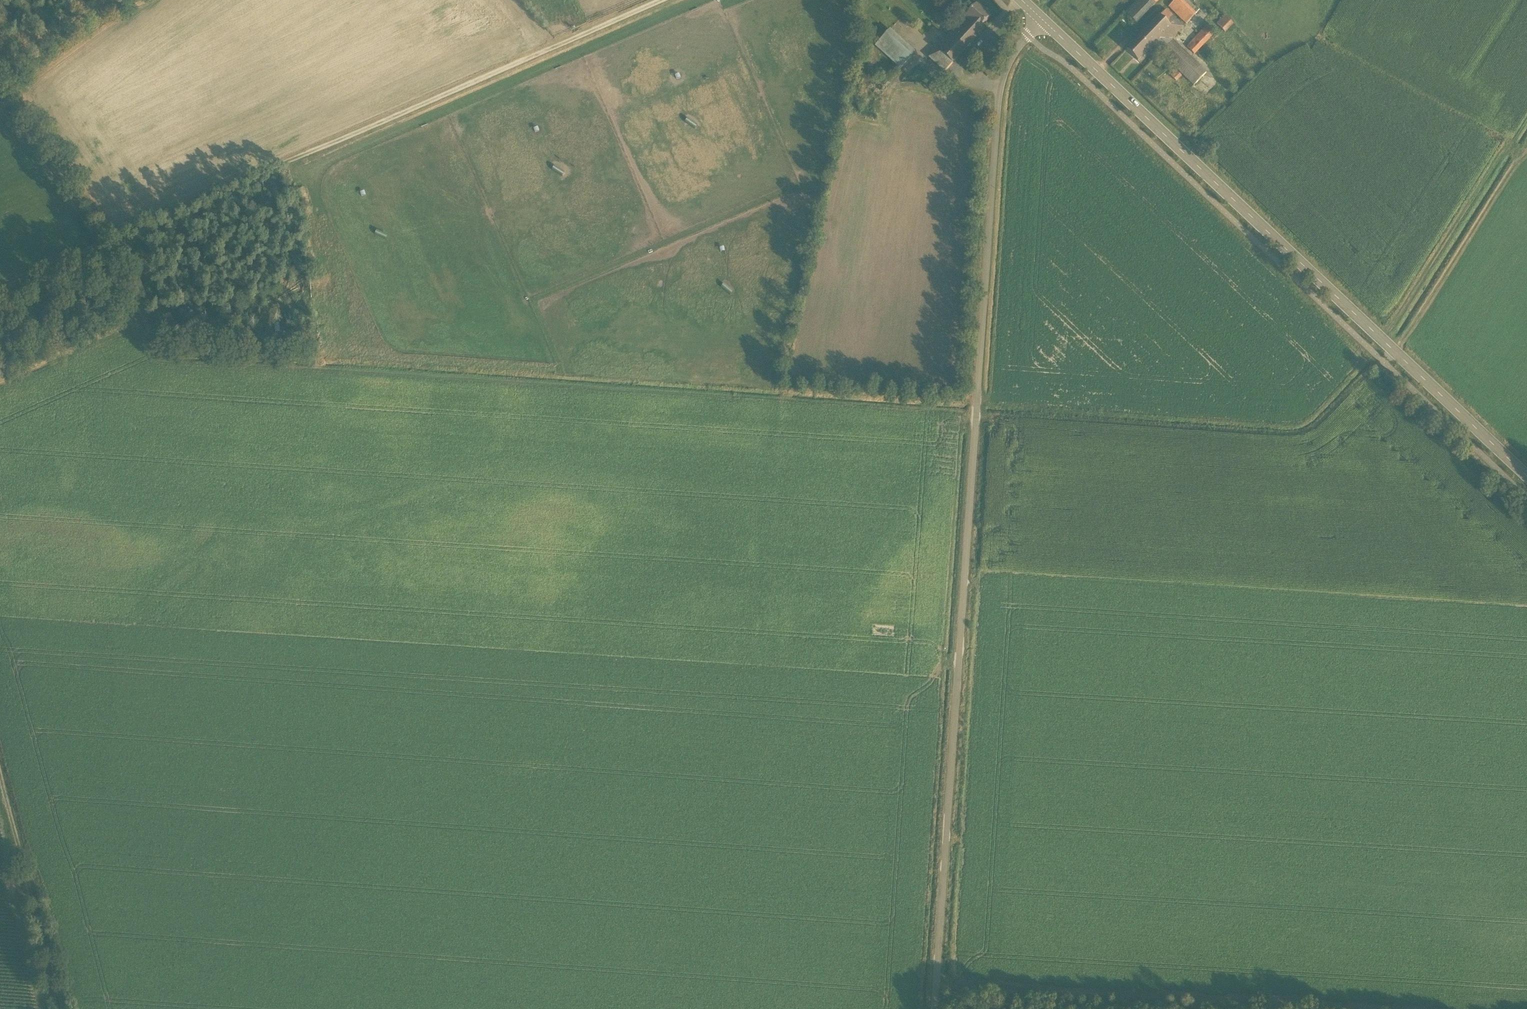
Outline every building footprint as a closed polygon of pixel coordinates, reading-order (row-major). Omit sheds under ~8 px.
[(1133,6),(1126,14),(1136,23),(1155,3),(1157,0),(1139,0),(1133,6)] [(1169,8),(1186,24),(1199,11),(1187,0),(1177,0),(1169,8)] [(977,4),(928,56),(945,72),(983,30),(981,28),(991,17),(977,4)] [(1225,15),(1216,23),(1225,32),(1233,24),(1225,15)] [(1170,27),(1159,17),(1127,50),(1138,61),(1147,51),(1154,57),(1157,55),(1156,54),(1159,51),(1194,86),(1207,73),(1171,38),(1182,27),(1176,21),(1170,27)] [(1206,25),(1186,46),(1195,55),(1214,34),(1206,25)] [(890,29),(875,46),(900,69),(915,52),(890,29)]
